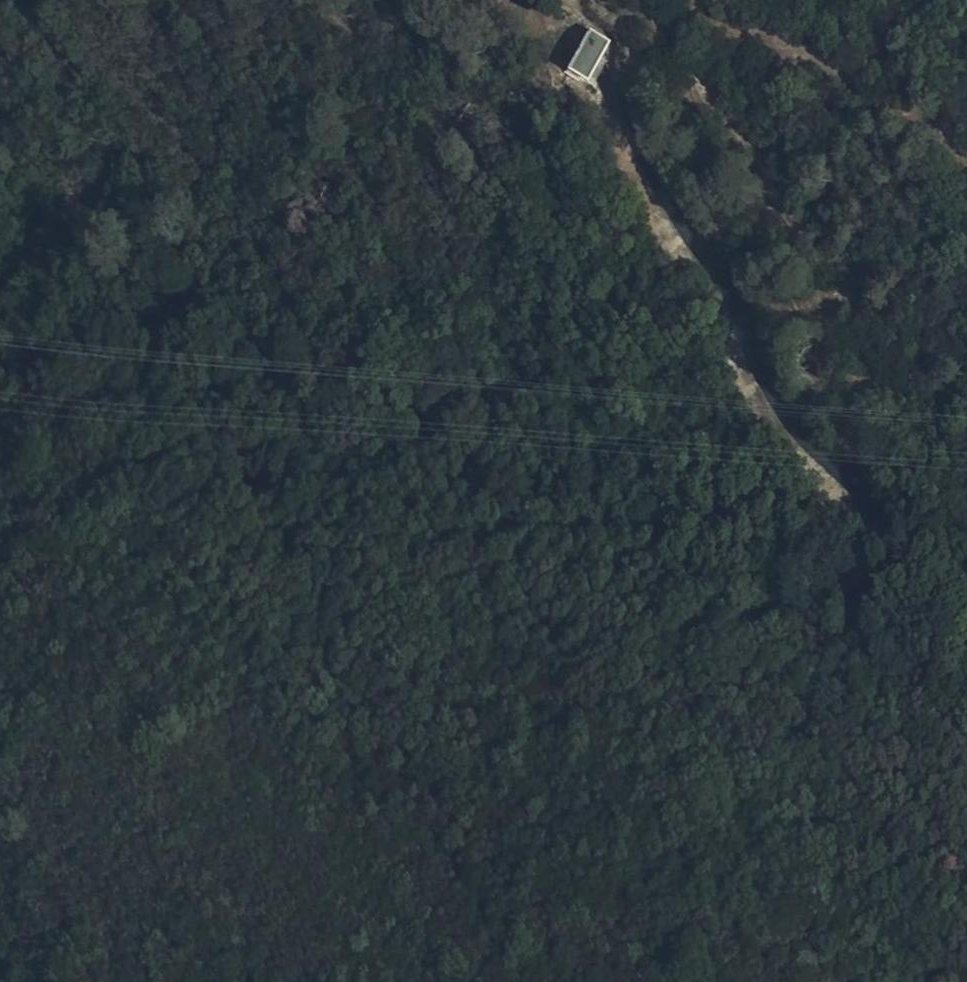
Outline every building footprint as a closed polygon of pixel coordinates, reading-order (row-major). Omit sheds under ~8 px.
[(608,52),(586,43),(566,90),(588,99),(608,52)]
